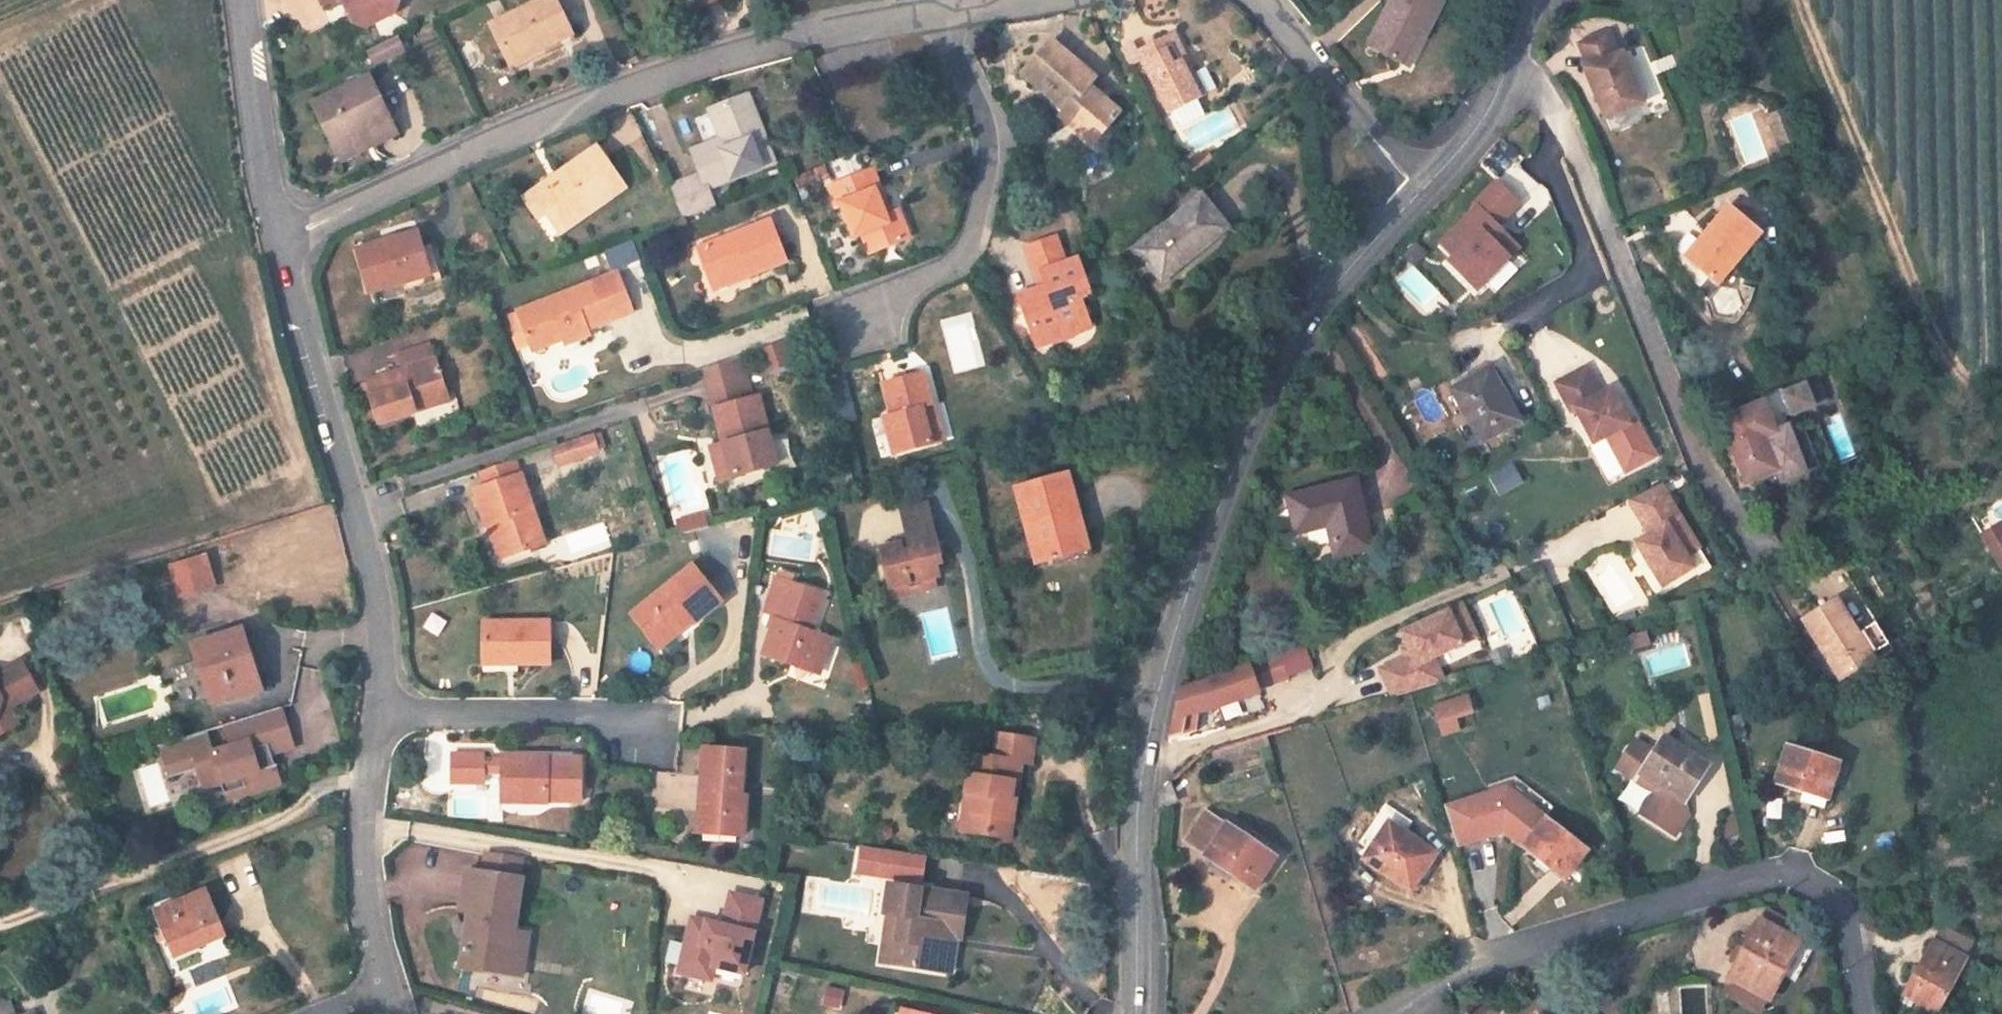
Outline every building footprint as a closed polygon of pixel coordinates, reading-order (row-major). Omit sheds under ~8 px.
[(352,22),(366,27),(394,14),(399,0),(341,0),(352,22)] [(540,52),(572,36),(555,0),(543,0),(491,26),(508,61),(537,47),(540,52)] [(1443,2),(1439,0),(1393,0),(1368,46),(1400,64),(1417,31),(1425,36),(1443,2)] [(1093,37),(1100,33),(1095,22),(1087,26),(1093,37)] [(1408,68),(1425,36),(1417,31),(1400,64),(1408,68)] [(1186,59),(1173,34),(1138,51),(1169,114),(1199,100),(1199,99),(1216,90),(1205,69),(1193,75),(1188,77),(1180,62),(1186,59)] [(1606,119),(1642,103),(1622,55),(1618,57),(1608,34),(1580,46),(1589,68),(1585,70),(1606,119)] [(367,52),(374,64),(405,49),(399,36),(367,52)] [(1096,79),(1051,41),(1023,74),(1060,107),(1064,103),(1069,107),(1061,117),(1076,130),(1081,124),(1098,138),(1120,113),(1089,87),(1096,79)] [(540,52),(537,47),(508,61),(513,71),(543,57),(540,52)] [(1186,59),(1180,62),(1188,77),(1193,75),(1186,59)] [(367,132),(374,146),(398,135),(370,77),(314,104),(334,147),(367,132)] [(707,190),(774,163),(748,96),(710,111),(721,141),(725,150),(696,162),(701,175),(668,188),(683,219),(714,207),(707,190)] [(1769,117),(1779,146),(1795,141),(1784,111),(1769,117)] [(1093,144),(1098,138),(1081,124),(1076,130),(1093,144)] [(342,162),(374,146),(367,132),(334,147),(342,162)] [(696,162),(725,150),(721,141),(692,152),(696,162)] [(573,218),(622,184),(597,148),(524,199),(534,214),(543,208),(545,212),(554,225),(570,214),(573,218)] [(1192,156),(1184,160),(1192,173),(1212,160),(1206,151),(1194,159),(1192,156)] [(881,189),(874,171),(829,188),(837,206),(841,205),(854,238),(863,235),(870,254),(909,239),(898,212),(891,215),(886,216),(876,191),(881,189)] [(1482,289),(1517,254),(1496,233),(1526,204),(1500,178),(1435,242),(1482,289)] [(624,188),(622,184),(573,218),(576,221),(624,188)] [(881,189),(876,191),(886,216),(891,215),(881,189)] [(1138,251),(1162,281),(1226,229),(1201,198),(1138,251)] [(1717,284),(1759,235),(1728,207),(1686,257),(1717,284)] [(537,218),(545,212),(543,208),(534,214),(537,218)] [(560,233),(576,221),(573,218),(570,214),(554,225),(560,233)] [(786,262),(770,221),(698,250),(712,285),(747,270),(750,277),(786,262)] [(418,233),(356,251),(368,294),(403,285),(405,291),(442,280),(440,273),(431,276),(422,248),(418,233)] [(1056,237),(1025,248),(1035,276),(1041,274),(1046,286),(1040,289),(1018,296),(1030,327),(1036,325),(1043,346),(1085,331),(1075,302),(1080,300),(1091,296),(1078,259),(1065,264),(1056,237)] [(422,248),(431,276),(440,273),(432,245),(422,248)] [(714,291),(750,277),(747,270),(712,285),(714,291)] [(634,313),(619,273),(516,313),(523,331),(529,347),(560,336),(562,342),(564,346),(591,336),(589,330),(634,313)] [(1040,289),(1046,286),(1041,274),(1035,276),(1040,289)] [(1080,300),(1075,302),(1085,331),(1091,329),(1080,300)] [(515,334),(523,331),(516,313),(509,316),(515,334)] [(1037,349),(1043,346),(1036,325),(1030,327),(1037,349)] [(562,342),(560,336),(529,347),(532,353),(562,342)] [(400,356),(405,371),(436,361),(432,346),(400,356)] [(366,383),(379,425),(416,413),(414,405),(447,395),(436,361),(405,371),(366,383)] [(1482,443),(1519,422),(1505,396),(1509,394),(1494,368),(1452,391),(1482,443)] [(1575,409),(1593,443),(1628,425),(1609,389),(1599,395),(1585,369),(1556,385),(1570,411),(1575,409)] [(932,407),(923,374),(883,385),(891,416),(884,418),(894,456),(937,444),(928,408),(932,407)] [(1817,381),(1805,386),(1808,395),(1821,389),(1817,381)] [(1783,394),(1791,414),(1812,406),(1808,395),(1805,386),(1783,394)] [(1825,401),(1821,389),(1808,395),(1812,406),(1825,401)] [(449,402),(447,395),(414,405),(416,413),(449,402)] [(733,477),(777,466),(759,398),(715,409),(725,447),(733,477)] [(1776,432),(1763,402),(1720,419),(1745,484),(1777,471),(1781,482),(1805,473),(1788,427),(1776,432)] [(932,407),(928,408),(937,444),(943,443),(933,406),(932,407)] [(602,432),(593,435),(598,449),(606,447),(602,432)] [(598,449),(593,435),(553,449),(559,466),(599,453),(598,449)] [(720,481),(733,477),(725,447),(712,451),(720,481)] [(503,558),(544,545),(516,460),(481,472),(486,487),(474,491),(486,527),(492,525),(503,558)] [(1498,492),(1522,482),(1515,465),(1491,474),(1498,492)] [(1068,475),(1016,488),(1037,565),(1074,555),(1063,516),(1078,512),(1068,475)] [(1370,547),(1354,482),(1288,498),(1296,532),(1306,529),(1309,540),(1318,545),(1332,542),(1335,556),(1370,547)] [(1685,556),(1698,547),(1660,485),(1628,501),(1645,528),(1651,524),(1655,530),(1649,534),(1635,542),(1662,586),(1692,568),(1685,556)] [(902,511),(906,529),(932,523),(927,505),(902,511)] [(1090,556),(1078,512),(1063,516),(1074,555),(1075,560),(1090,556)] [(705,515),(690,519),(693,531),(708,527),(705,515)] [(690,519),(678,522),(681,534),(693,531),(690,519)] [(880,550),(890,588),(932,578),(939,576),(935,559),(940,557),(932,523),(906,529),(909,543),(880,550)] [(1645,528),(1649,534),(1655,530),(1651,524),(1645,528)] [(1989,547),(2001,539),(2001,531),(1998,524),(1981,535),(1989,547)] [(2001,569),(2001,539),(1989,547),(2001,569)] [(206,555),(171,565),(179,593),(214,583),(206,555)] [(721,601),(693,566),(631,616),(653,644),(681,622),(678,619),(685,614),(693,623),(721,601)] [(935,589),(932,578),(890,588),(892,599),(935,589)] [(824,596),(775,579),(772,590),(784,595),(777,614),(763,655),(812,672),(824,638),(811,633),(824,596)] [(215,585),(214,583),(179,593),(180,596),(215,585)] [(765,609),(777,614),(784,595),(772,590),(765,609)] [(1803,621),(1840,680),(1873,660),(1870,655),(1857,635),(1836,601),(1803,621)] [(1447,611),(1462,643),(1476,637),(1461,604),(1447,611)] [(1380,669),(1393,697),(1444,681),(1438,668),(1432,657),(1462,643),(1447,611),(1401,632),(1408,646),(1411,654),(1406,657),(1380,669)] [(678,619),(681,622),(685,628),(693,623),(685,614),(678,619)] [(484,623),(484,659),(519,659),(519,665),(550,665),(550,622),(484,623)] [(685,628),(681,622),(653,644),(658,650),(685,628)] [(1875,624),(1857,635),(1870,655),(1887,644),(1875,624)] [(240,632),(194,647),(213,704),(229,698),(227,691),(257,682),(240,632)] [(1629,638),(1633,651),(1650,645),(1646,633),(1629,638)] [(831,640),(824,638),(812,672),(819,674),(831,640)] [(1285,678),(1315,668),(1307,644),(1277,655),(1285,678)] [(1189,735),(1197,732),(1199,713),(1211,711),(1258,693),(1258,692),(1277,685),(1267,658),(1248,666),(1181,691),(1169,737),(1189,735)] [(22,661),(0,672),(0,734),(1,735),(19,725),(9,708),(38,692),(22,661)] [(257,682),(227,691),(229,698),(259,689),(257,682)] [(1435,706),(1440,722),(1455,718),(1472,713),(1467,696),(1435,706)] [(229,784),(233,799),(284,784),(275,754),(297,748),(285,707),(159,744),(169,778),(198,769),(205,791),(229,784)] [(1440,722),(1443,735),(1458,730),(1455,718),(1440,722)] [(1013,783),(1018,784),(1021,763),(1031,765),(1035,741),(999,737),(996,760),(972,757),(967,796),(976,797),(971,833),(1010,839),(1016,801),(1011,800),(1013,783)] [(1687,817),(1684,803),(1706,770),(1678,752),(1680,749),(1664,738),(1653,753),(1635,741),(1617,768),(1655,793),(1641,814),(1675,836),(1687,817)] [(1827,800),(1839,764),(1786,747),(1775,784),(1803,792),(1827,800)] [(701,799),(706,800),(704,827),(719,829),(719,835),(736,836),(744,837),(747,798),(741,797),(745,752),(705,749),(701,799)] [(1680,749),(1678,752),(1706,770),(1708,767),(1680,749)] [(483,783),(483,756),(453,755),(452,782),(483,783)] [(580,802),(581,759),(548,759),(548,757),(503,756),(503,761),(503,773),(502,803),(548,804),(548,802),(580,802)] [(503,773),(503,761),(483,761),(483,772),(503,773)] [(1824,809),(1827,800),(1803,792),(1800,801),(1824,809)] [(962,832),(971,833),(976,797),(967,796),(962,832)] [(1254,891),(1276,858),(1206,811),(1193,831),(1213,845),(1206,855),(1205,858),(1254,891)] [(1588,851),(1545,819),(1522,848),(1565,881),(1588,851)] [(1387,825),(1364,860),(1411,892),(1435,855),(1403,833),(1402,835),(1387,825)] [(703,840),(718,841),(719,835),(719,829),(704,827),(703,840)] [(1206,855),(1213,845),(1193,831),(1186,842),(1206,855)] [(856,870),(925,882),(930,855),(861,843),(856,870)] [(485,854),(482,874),(520,879),(522,860),(485,854)] [(460,910),(470,911),(461,969),(507,976),(514,931),(522,880),(520,879),(482,874),(466,871),(460,910)] [(888,915),(899,917),(892,964),(936,971),(941,937),(956,939),(960,940),(967,898),(889,886),(885,915),(888,915)] [(717,966),(750,973),(767,897),(729,888),(722,919),(690,912),(677,972),(714,980),(717,966)] [(227,937),(207,889),(153,912),(173,959),(227,937)] [(1766,913),(1761,923),(1798,942),(1803,932),(1766,913)] [(888,915),(881,963),(892,964),(899,917),(888,915)] [(1782,977),(1800,943),(1798,942),(1761,923),(1759,922),(1728,979),(1737,984),(1766,999),(1769,1001),(1782,977)] [(1942,927),(1933,942),(1966,959),(1974,944),(1942,927)] [(529,934),(514,931),(507,976),(522,978),(529,934)] [(950,974),(956,939),(941,937),(936,971),(950,974)] [(1904,997),(1935,1013),(1936,1013),(1958,974),(1966,959),(1933,942),(1904,997)] [(1813,950),(1800,943),(1782,977),(1795,983),(1813,950)] [(1967,979),(1975,964),(1966,959),(1958,974),(1967,979)] [(719,968),(716,982),(740,987),(743,973),(719,968)] [(1737,984),(1730,997),(1758,1012),(1766,999),(1737,984)]
